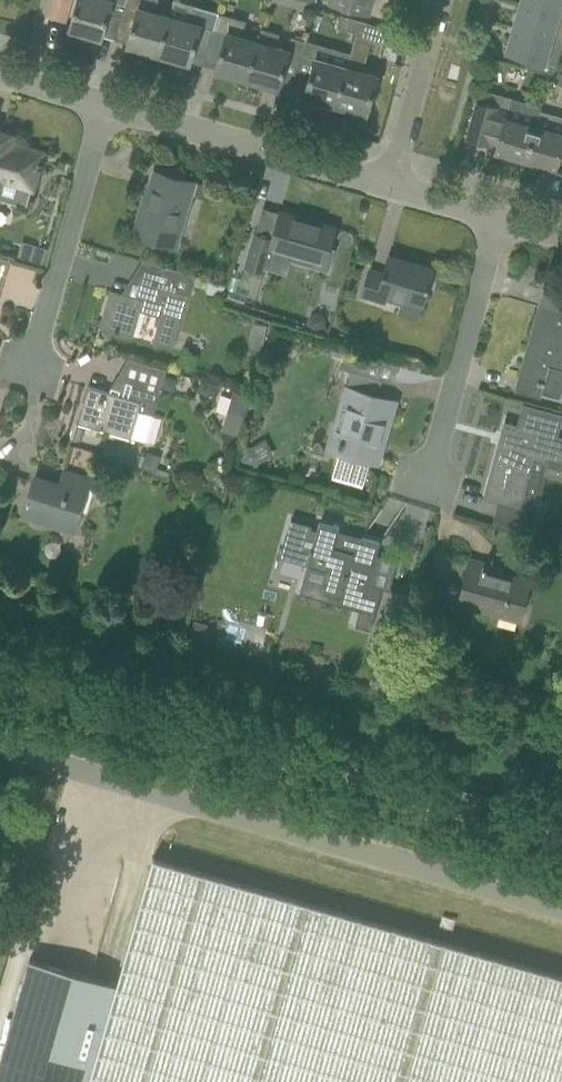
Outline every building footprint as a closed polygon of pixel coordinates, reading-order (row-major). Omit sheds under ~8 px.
[(69,29),(101,38),(103,30),(116,33),(126,0),(77,0),(69,29)] [(116,33),(129,37),(126,45),(158,54),(169,16),(155,12),(158,0),(126,0),(116,33)] [(369,12),(372,0),(327,0),(328,0),(343,5),(369,12)] [(519,2),(561,15),(561,6),(561,5),(561,0),(519,0),(519,2)] [(512,26),(561,40),(561,15),(519,2),(512,26)] [(169,16),(158,54),(189,63),(192,55),(204,59),(218,13),(195,7),(186,21),(169,16)] [(215,71),(246,80),(257,41),(241,37),(246,21),(218,13),(204,59),(217,62),(215,71)] [(337,27),(349,31),(352,18),(340,15),(337,27)] [(352,18),(349,31),(356,32),(359,20),(352,18)] [(388,29),(366,22),(359,20),(356,32),(349,55),(346,67),(335,105),(366,114),(377,76),(362,71),(371,40),(383,44),(388,29)] [(505,51),(527,57),(529,57),(526,67),(552,74),(555,65),(557,65),(561,48),(561,40),(512,26),(505,51)] [(280,80),(293,84),(305,42),(291,38),(288,50),(276,46),(279,35),(261,30),(258,41),(257,41),(246,80),(278,89),(280,80)] [(302,54),(293,84),(306,88),(303,96),(335,105),(346,67),(318,59),(321,46),(305,42),(302,54)] [(526,160),(540,112),(541,107),(498,94),(494,107),(477,102),(466,138),(488,144),(488,141),(498,144),(496,151),(526,160)] [(526,160),(554,168),(555,164),(561,166),(561,118),(540,112),(526,160)] [(26,207),(32,188),(41,153),(4,143),(7,134),(0,132),(0,199),(26,207)] [(175,246),(189,196),(193,182),(155,171),(136,235),(175,246)] [(255,234),(245,268),(263,273),(271,248),(291,254),(289,260),(328,271),(335,249),(329,247),(335,228),(279,212),(273,233),(272,239),(255,234)] [(369,269),(363,290),(361,296),(384,303),(386,295),(422,305),(433,269),(388,255),(383,273),(369,269)] [(10,260),(0,257),(0,293),(10,260)] [(110,290),(99,326),(120,333),(134,337),(141,312),(160,318),(152,342),(173,349),(189,297),(195,276),(159,265),(153,287),(141,283),(137,298),(131,296),(110,290)] [(209,281),(206,293),(222,297),(225,286),(209,281)] [(538,305),(561,312),(561,292),(543,287),(538,305)] [(561,370),(561,369),(561,312),(538,305),(517,377),(539,383),(538,385),(542,386),(541,392),(560,398),(561,390),(561,370)] [(311,316),(310,322),(313,326),(319,327),(324,324),(325,318),(321,313),(316,312),(311,316)] [(254,323),(249,347),(262,350),(267,326),(254,323)] [(138,362),(128,398),(109,392),(88,386),(77,422),(98,429),(132,439),(145,443),(160,392),(166,370),(138,362)] [(382,378),(361,372),(352,370),(346,390),(352,391),(343,423),(347,424),(339,453),(372,462),(381,432),(385,433),(394,401),(377,396),(382,378)] [(232,391),(226,411),(241,416),(247,395),(232,391)] [(544,474),(561,479),(561,440),(554,437),(559,416),(524,407),(518,428),(505,424),(486,496),(507,502),(519,505),(532,454),(548,459),(544,474)] [(76,427),(72,440),(79,442),(83,429),(76,427)] [(244,445),(239,462),(256,467),(257,462),(261,450),(249,447),(244,445)] [(146,454),(141,468),(153,472),(158,457),(146,454)] [(22,514),(43,521),(74,530),(90,480),(63,471),(59,486),(34,478),(22,514)] [(109,479),(105,492),(120,497),(124,484),(109,479)] [(290,520),(280,557),(307,565),(307,567),(328,573),(323,592),(361,603),(359,610),(374,614),(382,586),(368,582),(374,564),(380,542),(338,531),(339,526),(319,521),(317,530),(310,529),(311,525),(290,520)] [(46,544),(44,547),(45,552),(47,555),(51,557),(55,557),(59,554),(60,550),(60,546),(58,543),(54,541),(50,541),(46,544)] [(519,620),(524,602),(530,581),(499,572),(500,568),(470,559),(457,604),(519,620)] [(192,621),(189,633),(203,636),(206,625),(192,621)] [(32,958),(0,1069),(0,1081),(561,1081),(561,975),(150,855),(113,982),(32,958)]
